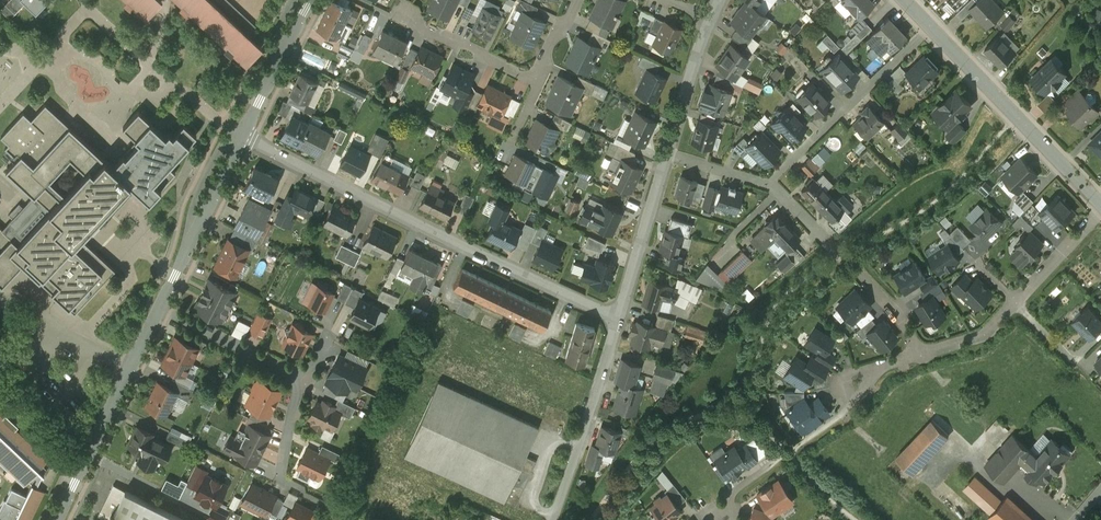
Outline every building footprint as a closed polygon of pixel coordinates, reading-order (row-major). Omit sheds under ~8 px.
[(6,4),(16,13),(21,8),(13,0),(10,0),(6,4)] [(26,3),(36,12),(44,4),(42,2),(44,0),(23,0),(26,3)] [(160,0),(126,0),(125,1),(131,6),(134,3),(147,15),(161,1),(160,0)] [(210,0),(181,0),(184,3),(181,6),(187,11),(189,8),(228,44),(226,47),(231,53),(234,50),(247,62),(261,47),(210,0)] [(333,0),(331,0),(316,29),(337,39),(352,9),(333,0)] [(428,8),(448,18),(456,2),(457,3),(457,1),(467,6),(470,0),(432,0),(428,8)] [(488,0),(486,0),(483,7),(501,15),(503,11),(499,8),(500,6),(488,0)] [(524,0),(519,0),(515,8),(523,12),(523,11),(533,16),(538,7),(524,0)] [(622,0),(599,0),(591,16),(592,16),(604,22),(609,24),(614,16),(619,18),(620,16),(617,15),(624,1),(622,0)] [(765,14),(747,0),(747,1),(748,2),(742,9),(741,8),(731,21),(739,27),(749,35),(750,34),(759,22),(757,20),(762,13),(765,15),(765,14)] [(872,0),(844,0),(859,15),(873,2),(872,0)] [(957,13),(962,19),(973,9),(972,8),(978,1),(977,0),(970,0),(957,13)] [(993,0),(980,0),(978,1),(972,8),(973,9),(988,25),(996,18),(995,17),(1003,10),(993,0)] [(6,5),(1,10),(1,9),(0,10),(10,19),(16,13),(6,4),(5,4),(6,5)] [(483,7),(472,29),(490,38),(501,15),(483,7)] [(1010,14),(1002,23),(1008,29),(1017,19),(1017,20),(1022,14),(1014,7),(1009,13),(1010,14)] [(466,8),(459,23),(466,26),(473,11),(466,8)] [(533,16),(523,11),(523,12),(511,36),(532,46),(544,21),(533,16)] [(604,22),(592,16),(586,28),(593,31),(598,34),(604,22)] [(665,21),(655,17),(649,31),(658,35),(665,21)] [(862,17),(852,27),(857,33),(867,23),(862,17)] [(906,36),(888,17),(873,31),(874,32),(867,39),(880,52),(885,48),(889,51),(891,49),(891,50),(906,36)] [(681,29),(665,21),(658,35),(653,44),(670,52),(681,29)] [(867,23),(857,33),(862,38),(872,28),(867,23)] [(749,35),(739,27),(731,36),(752,51),(760,42),(750,34),(749,35)] [(407,41),(383,30),(373,50),(383,55),(384,53),(397,59),(396,61),(397,61),(407,41)] [(598,34),(593,31),(588,42),(600,47),(599,48),(606,51),(611,40),(598,34)] [(658,35),(649,31),(644,40),(653,44),(658,35)] [(365,33),(357,49),(364,53),(372,37),(365,33)] [(840,46),(828,34),(822,39),(834,52),(840,46)] [(1000,34),(985,49),(1002,65),(1017,51),(1000,34)] [(588,42),(579,37),(567,63),(585,72),(591,59),(594,60),(596,56),(598,55),(600,51),(599,49),(599,48),(600,47),(588,42)] [(731,44),(717,65),(721,67),(734,77),(732,81),(735,82),(743,86),(747,80),(737,73),(749,57),(731,44)] [(442,56),(421,46),(418,52),(412,66),(432,76),(442,56)] [(410,48),(402,66),(410,70),(412,66),(418,52),(410,48)] [(810,67),(796,53),(789,60),(803,74),(810,67)] [(859,75),(838,54),(822,69),(829,77),(830,76),(837,84),(843,90),(859,75)] [(638,66),(647,70),(647,69),(656,73),(660,64),(642,55),(638,66)] [(925,55),(906,72),(921,88),(939,70),(925,55)] [(1052,58),(1033,77),(1046,92),(1053,86),(1054,87),(1062,80),(1060,79),(1066,72),(1052,58)] [(474,74),(453,64),(441,88),(459,96),(462,98),(470,82),(474,74)] [(734,77),(721,67),(718,74),(732,81),(734,77)] [(647,70),(636,92),(655,101),(666,78),(656,73),(647,69),(647,70)] [(318,82),(301,74),(291,94),(308,103),(318,82)] [(732,81),(718,74),(714,82),(732,88),(735,82),(732,81)] [(596,84),(579,75),(575,83),(583,87),(581,91),(591,95),(596,84)] [(575,83),(559,76),(546,103),(570,114),(578,117),(570,113),(581,91),(583,87),(575,83)] [(904,86),(895,77),(889,83),(898,92),(904,86)] [(470,82),(462,98),(459,96),(455,105),(465,111),(468,105),(475,90),(470,82)] [(743,86),(735,82),(732,88),(741,91),(743,86)] [(831,102),(812,82),(805,89),(802,87),(795,93),(798,96),(798,97),(816,116),(831,102)] [(732,90),(711,83),(710,84),(711,84),(709,91),(704,89),(699,105),(724,113),(732,90)] [(510,95),(488,84),(483,94),(478,105),(500,116),(510,95)] [(442,89),(437,87),(430,100),(436,102),(442,89)] [(972,104),(957,89),(941,105),(942,105),(940,108),(946,114),(948,112),(956,120),(972,104)] [(1079,89),(1066,101),(1072,107),(1085,95),(1079,89)] [(475,90),(468,105),(476,109),(478,105),(483,94),(476,90),(475,90)] [(1097,97),(1091,92),(1089,92),(1085,95),(1093,103),(1097,100),(1097,97)] [(308,103),(291,94),(287,102),(292,104),(304,110),(308,103)] [(1049,95),(1040,104),(1046,110),(1055,101),(1049,95)] [(1072,107),(1070,108),(1074,116),(1072,117),(1081,125),(1091,115),(1093,115),(1098,110),(1098,109),(1093,103),(1085,95),(1072,107)] [(284,100),(278,112),(287,116),(292,104),(287,102),(284,100)] [(46,103),(31,119),(24,112),(1,136),(9,143),(6,147),(17,158),(6,169),(44,204),(0,251),(0,283),(2,285),(30,256),(60,284),(53,292),(75,312),(115,269),(80,237),(91,225),(92,227),(132,184),(150,200),(175,173),(168,165),(196,135),(184,123),(173,135),(169,131),(166,135),(160,129),(120,172),(46,103)] [(870,108),(868,105),(861,111),(863,114),(854,123),(867,137),(884,121),(871,107),(870,108)] [(807,125),(788,106),(772,122),(779,130),(782,128),(792,138),(790,141),(807,125)] [(139,110),(124,126),(138,139),(153,123),(139,110)] [(656,121),(636,112),(625,136),(645,145),(656,121)] [(715,117),(702,113),(700,119),(713,124),(715,117)] [(573,123),(555,114),(551,123),(569,132),(573,123)] [(309,123),(292,115),(281,136),(291,141),(292,139),(298,142),(297,144),(298,144),(298,143),(309,123)] [(700,119),(699,119),(699,120),(696,132),(695,132),(692,142),(711,148),(718,125),(713,124),(700,119)] [(558,130),(537,120),(527,142),(537,147),(539,148),(541,144),(550,149),(553,148),(555,145),(553,142),(552,141),(558,130)] [(331,131),(309,121),(309,123),(298,143),(319,153),(331,131)] [(908,131),(898,122),(891,129),(900,138),(908,131)] [(959,123),(948,134),(954,141),(966,130),(959,123)] [(574,134),(587,140),(591,129),(577,124),(574,134)] [(348,131),(340,128),(334,139),(342,143),(348,131)] [(773,143),(762,132),(762,131),(749,142),(746,146),(765,165),(781,150),(773,142),(773,143)] [(1091,142),(1100,152),(1100,133),(1091,142)] [(381,134),(372,152),(380,156),(388,138),(381,134)] [(632,143),(617,136),(614,142),(619,145),(629,149),(632,143)] [(744,137),(734,146),(740,152),(746,146),(749,142),(744,137)] [(629,149),(619,145),(614,156),(621,160),(622,159),(630,163),(635,152),(629,149)] [(369,158),(347,147),(338,164),(360,175),(369,158)] [(448,153),(445,160),(456,166),(460,158),(448,153)] [(549,161),(531,153),(528,160),(535,164),(535,165),(545,170),(549,161)] [(528,160),(516,155),(507,174),(526,184),(535,165),(535,164),(528,160)] [(390,161),(383,158),(373,180),(388,187),(389,186),(400,191),(400,192),(409,174),(389,165),(391,161),(390,161)] [(1038,174),(1022,158),(1004,175),(1005,177),(1018,190),(1019,192),(1038,174)] [(630,163),(622,159),(621,160),(611,181),(631,190),(642,169),(630,163)] [(816,169),(808,161),(803,166),(811,175),(816,169)] [(577,182),(587,186),(592,171),(578,166),(576,171),(581,173),(577,182)] [(279,178),(255,167),(246,186),(256,191),(257,189),(269,195),(268,197),(269,198),(279,178)] [(426,175),(417,171),(411,184),(420,188),(426,175)] [(691,200),(697,181),(681,176),(675,195),(681,197),(680,202),(690,205),(691,200)] [(1018,190),(1005,177),(1000,182),(1012,196),(1018,190)] [(815,179),(803,190),(814,202),(826,190),(815,179)] [(987,192),(993,187),(986,180),(980,185),(987,192)] [(444,189),(432,184),(421,205),(446,217),(454,201),(441,195),(444,189)] [(714,205),(723,208),(725,211),(742,203),(740,199),(742,192),(735,190),(736,189),(729,187),(728,188),(722,186),(720,192),(718,192),(714,205)] [(283,203),(276,217),(277,217),(286,222),(294,207),(307,214),(316,197),(296,187),(293,193),(289,191),(283,203)] [(718,192),(718,190),(709,187),(703,206),(713,209),(714,205),(718,192)] [(837,201),(826,190),(814,202),(825,214),(831,220),(837,215),(844,209),(844,208),(841,205),(837,201)] [(1035,200),(1025,191),(1016,200),(1019,203),(1026,210),(1033,202),(1035,200)] [(466,193),(458,211),(466,215),(475,197),(466,193)] [(1075,212),(1059,194),(1041,211),(1045,216),(1057,229),(1075,212)] [(843,195),(837,201),(841,205),(847,200),(843,195)] [(571,198),(565,210),(574,214),(580,202),(571,198)] [(276,200),(271,211),(267,220),(274,223),(277,217),(276,217),(283,203),(276,200)] [(858,211),(847,200),(841,205),(844,208),(844,209),(852,217),(858,211)] [(1026,210),(1022,213),(1025,216),(1035,225),(1045,216),(1041,211),(1033,202),(1026,210)] [(508,209),(497,203),(491,216),(495,218),(496,217),(503,221),(508,209)] [(1026,210),(1019,203),(1015,206),(1022,213),(1026,210)] [(262,213),(245,204),(234,227),(247,234),(258,239),(264,226),(257,223),(262,213)] [(603,205),(600,210),(587,204),(580,218),(612,233),(621,213),(603,205)] [(356,217),(333,205),(324,223),(334,228),(347,234),(347,235),(356,217)] [(262,213),(257,223),(264,226),(267,220),(271,211),(264,207),(262,213)] [(988,208),(982,214),(981,213),(977,217),(978,218),(972,224),(986,238),(1002,221),(988,208)] [(780,217),(777,213),(769,221),(766,220),(764,225),(753,236),(765,248),(776,238),(789,226),(784,220),(784,219),(782,217),(780,217)] [(1022,213),(1013,223),(1017,227),(1021,222),(1021,221),(1025,216),(1022,213)] [(846,224),(837,215),(831,220),(828,222),(838,232),(846,224)] [(503,221),(496,217),(495,218),(487,236),(497,241),(497,240),(510,247),(511,248),(520,229),(503,221)] [(387,233),(373,226),(373,225),(363,245),(387,256),(396,237),(387,232),(387,233)] [(539,225),(531,240),(540,244),(543,240),(547,229),(539,225)] [(972,239),(959,225),(950,233),(952,234),(964,247),(972,239)] [(789,226),(776,238),(788,250),(800,238),(789,226)] [(684,234),(665,229),(659,249),(678,254),(684,234)] [(1031,231),(1026,236),(1024,235),(1019,241),(1020,242),(1015,248),(1028,260),(1034,254),(1035,255),(1039,250),(1038,249),(1044,243),(1031,231)] [(247,234),(241,245),(249,249),(249,250),(252,251),(258,239),(247,234)] [(964,247),(952,234),(944,239),(948,244),(949,243),(956,254),(965,248),(964,247)] [(605,243),(589,235),(585,246),(602,251),(605,243)] [(241,245),(228,239),(228,240),(230,241),(225,251),(223,250),(215,266),(227,272),(228,274),(231,276),(234,275),(236,276),(249,250),(249,249),(241,245)] [(561,249),(543,240),(540,244),(534,259),(552,267),(561,249)] [(948,244),(930,255),(940,272),(948,267),(949,268),(954,265),(953,264),(960,260),(956,254),(949,243),(948,244)] [(352,249),(342,244),(336,256),(346,261),(352,249)] [(805,256),(796,245),(789,252),(790,252),(787,254),(795,262),(796,264),(805,256)] [(423,255),(410,248),(404,260),(401,266),(414,273),(423,255)] [(352,249),(346,261),(355,266),(361,253),(352,249)] [(743,250),(718,274),(708,263),(696,278),(722,289),(752,260),(743,250)] [(787,254),(777,264),(781,268),(784,272),(795,262),(787,254)] [(411,280),(410,282),(430,292),(431,290),(423,286),(427,279),(428,279),(436,262),(423,255),(414,273),(411,280)] [(682,259),(667,255),(664,263),(679,270),(682,259)] [(398,256),(391,270),(398,274),(401,266),(404,260),(398,256)] [(614,265),(593,258),(591,266),(595,267),(591,281),(607,286),(614,265)] [(915,261),(894,275),(905,292),(921,283),(927,279),(926,278),(915,261)] [(436,262),(428,279),(427,279),(423,286),(431,290),(443,265),(436,262)] [(414,273),(401,266),(398,274),(411,280),(414,273)] [(504,288),(479,276),(480,276),(475,274),(462,268),(453,286),(542,329),(551,311),(538,304),(534,302),(509,290),(505,288),(504,288)] [(967,273),(952,287),(961,296),(965,292),(964,291),(974,281),(967,273)] [(934,274),(926,278),(927,279),(921,283),(926,291),(933,287),(939,282),(934,274)] [(974,281),(964,291),(965,292),(971,298),(971,301),(978,308),(993,293),(978,277),(974,281)] [(228,288),(209,279),(202,293),(229,306),(236,292),(228,288)] [(702,288),(682,279),(678,289),(679,290),(675,302),(685,306),(689,298),(696,302),(702,288)] [(665,285),(650,281),(643,303),(659,308),(662,298),(675,302),(679,290),(678,289),(665,286),(665,285)] [(239,286),(231,282),(228,288),(236,292),(239,286)] [(345,282),(337,298),(345,302),(353,287),(345,282)] [(939,282),(933,287),(937,293),(938,294),(939,293),(942,297),(946,294),(939,282)] [(333,293),(317,284),(308,302),(325,310),(333,293)] [(345,302),(355,307),(359,298),(360,298),(363,292),(353,287),(345,302)] [(926,291),(922,293),(926,300),(934,295),(937,293),(933,287),(926,291)] [(383,288),(379,297),(396,304),(400,295),(383,288)] [(855,290),(838,306),(837,307),(838,307),(847,316),(845,318),(849,322),(851,320),(852,321),(852,322),(853,322),(853,321),(855,320),(867,308),(870,305),(871,305),(870,304),(856,290),(855,289),(855,290)] [(229,306),(202,293),(195,307),(221,320),(229,306)] [(926,300),(917,306),(928,323),(934,319),(936,322),(946,315),(934,295),(926,300)] [(360,298),(359,298),(355,307),(350,317),(369,326),(378,308),(360,298)] [(473,305),(462,300),(457,311),(468,317),(473,305)] [(1088,306),(1088,307),(1074,320),(1073,321),(1080,328),(1079,329),(1084,335),(1085,334),(1090,339),(1091,338),(1099,330),(1100,329),(1100,319),(1088,306)] [(867,308),(855,320),(861,327),(872,318),(875,316),(867,308)] [(271,318),(259,312),(256,319),(267,325),(268,325),(271,318)] [(674,319),(658,315),(655,326),(655,327),(666,330),(666,329),(671,331),(674,319)] [(861,327),(857,330),(863,338),(868,333),(877,325),(872,318),(861,327)] [(267,325),(256,319),(251,330),(262,336),(267,325)] [(250,326),(239,320),(232,333),(243,339),(250,326)] [(886,324),(883,320),(877,325),(868,333),(882,350),(897,337),(891,330),(892,329),(887,323),(886,324)] [(655,326),(638,321),(637,323),(633,322),(630,333),(633,334),(631,342),(649,348),(650,342),(662,345),(666,330),(655,327),(655,326)] [(312,333),(305,330),(303,324),(299,322),(295,323),(292,322),(290,327),(285,329),(286,334),(281,345),(289,348),(290,352),(296,351),(302,353),(312,333)] [(594,327),(577,322),(566,358),(584,363),(594,327)] [(703,340),(707,329),(688,323),(685,334),(703,340)] [(526,329),(514,324),(509,336),(520,341),(526,329)] [(833,339),(816,328),(806,343),(819,351),(824,354),(826,350),(833,339)] [(205,341),(187,333),(184,341),(198,348),(201,350),(205,341)] [(184,341),(176,337),(169,350),(192,361),(198,348),(184,341)] [(561,347),(549,341),(544,352),(556,358),(561,347)] [(192,361),(169,350),(163,364),(176,371),(185,375),(185,374),(192,361)] [(358,354),(348,350),(344,357),(354,362),(358,354)] [(836,356),(826,350),(824,354),(819,351),(815,357),(828,365),(830,366),(836,356)] [(368,359),(358,354),(354,362),(364,367),(368,359)] [(344,357),(339,355),(329,375),(330,375),(327,381),(327,382),(338,387),(347,391),(350,385),(356,388),(366,368),(364,367),(354,362),(344,357)] [(815,357),(812,355),(806,363),(815,368),(812,373),(820,378),(828,365),(815,357)] [(806,363),(796,357),(785,375),(800,385),(805,385),(812,373),(815,368),(806,363)] [(639,364),(622,359),(615,380),(622,382),(633,385),(639,364)] [(675,369),(657,363),(652,377),(670,383),(675,369)] [(194,379),(185,374),(185,375),(176,371),(173,378),(176,380),(190,387),(194,379)] [(281,390),(260,379),(259,380),(255,382),(252,388),(253,392),(253,393),(252,393),(247,403),(254,407),(269,415),(270,414),(281,390)] [(190,387),(176,380),(172,389),(178,391),(176,394),(188,400),(194,389),(190,387)] [(538,427),(439,381),(406,455),(504,500),(516,505),(536,460),(525,455),(538,427)] [(158,382),(146,405),(166,415),(176,394),(178,391),(172,389),(158,382)] [(338,387),(327,382),(323,391),(334,396),(338,387)] [(633,385),(622,382),(614,407),(631,412),(635,398),(639,398),(642,388),(633,385)] [(665,386),(658,384),(656,392),(663,395),(665,386)] [(347,391),(338,387),(334,396),(342,400),(347,391)] [(804,391),(785,392),(787,410),(804,398),(804,391)] [(809,404),(804,398),(787,410),(802,431),(804,430),(807,431),(812,427),(813,424),(829,412),(819,397),(809,404)] [(355,407),(338,398),(335,405),(334,409),(341,412),(340,413),(350,417),(355,407)] [(335,405),(323,400),(322,403),(317,401),(310,414),(315,416),(311,425),(323,430),(325,426),(332,429),(340,413),(341,412),(334,409),(335,405)] [(269,415),(254,407),(249,417),(267,425),(272,416),(271,415),(270,414),(269,415)] [(29,481),(32,483),(26,495),(12,488),(6,499),(4,499),(0,508),(0,519),(30,519),(45,491),(37,487),(43,475),(44,474),(44,473),(46,468),(43,465),(49,459),(15,428),(17,426),(6,416),(4,418),(0,413),(0,458),(2,460),(0,462),(0,463),(8,470),(10,467),(19,475),(16,478),(24,486),(29,481)] [(933,420),(897,458),(913,474),(949,436),(933,420)] [(270,434),(249,424),(238,447),(259,457),(270,434)] [(621,431),(602,425),(596,446),(604,449),(615,452),(621,431)] [(153,433),(137,426),(128,444),(143,451),(139,461),(153,468),(154,467),(151,466),(157,452),(160,454),(162,449),(168,452),(171,445),(152,436),(153,433)] [(186,438),(170,430),(166,438),(182,446),(186,438)] [(1014,434),(986,466),(1004,482),(1019,466),(1023,461),(1032,451),(1032,450),(1014,434)] [(1054,439),(1038,456),(1032,451),(1023,461),(1029,467),(1042,478),(1045,482),(1071,454),(1074,451),(1064,442),(1061,445),(1054,439)] [(307,444),(296,467),(319,478),(330,455),(307,444)] [(596,446),(590,449),(586,463),(598,467),(604,449),(596,446)] [(737,450),(734,446),(723,454),(725,456),(718,461),(729,477),(747,464),(737,450)] [(1006,497),(964,458),(948,476),(990,515),(1006,497)] [(1029,467),(1023,461),(1019,466),(1037,483),(1042,478),(1029,467)] [(163,484),(216,508),(230,478),(195,463),(185,485),(167,476),(163,484)] [(778,480),(757,494),(772,515),(793,501),(778,480)] [(260,488),(252,483),(242,502),(249,506),(250,508),(255,510),(257,510),(265,514),(267,510),(275,495),(268,492),(268,490),(262,487),(260,488)] [(686,498),(674,483),(665,490),(667,492),(678,505),(686,498)] [(126,491),(126,490),(125,490),(114,485),(114,484),(99,514),(99,515),(110,519),(185,519),(126,491)] [(298,496),(289,492),(284,500),(284,502),(293,507),(295,501),(298,496)] [(662,497),(660,495),(659,495),(660,496),(655,499),(654,500),(655,502),(651,506),(650,505),(650,506),(661,519),(670,519),(671,519),(677,516),(676,515),(681,511),(682,511),(678,505),(667,492),(667,493),(662,497)] [(284,500),(275,495),(267,510),(277,515),(284,502),(284,500)] [(1008,496),(1006,497),(990,515),(989,516),(994,519),(1034,519),(1008,496)] [(295,501),(293,507),(287,517),(293,519),(306,519),(312,510),(295,501)] [(213,507),(209,515),(220,519),(221,519),(225,513),(213,507)] [(763,518),(765,513),(754,508),(751,515),(753,516),(751,519),(753,519),(767,519),(763,518)]
